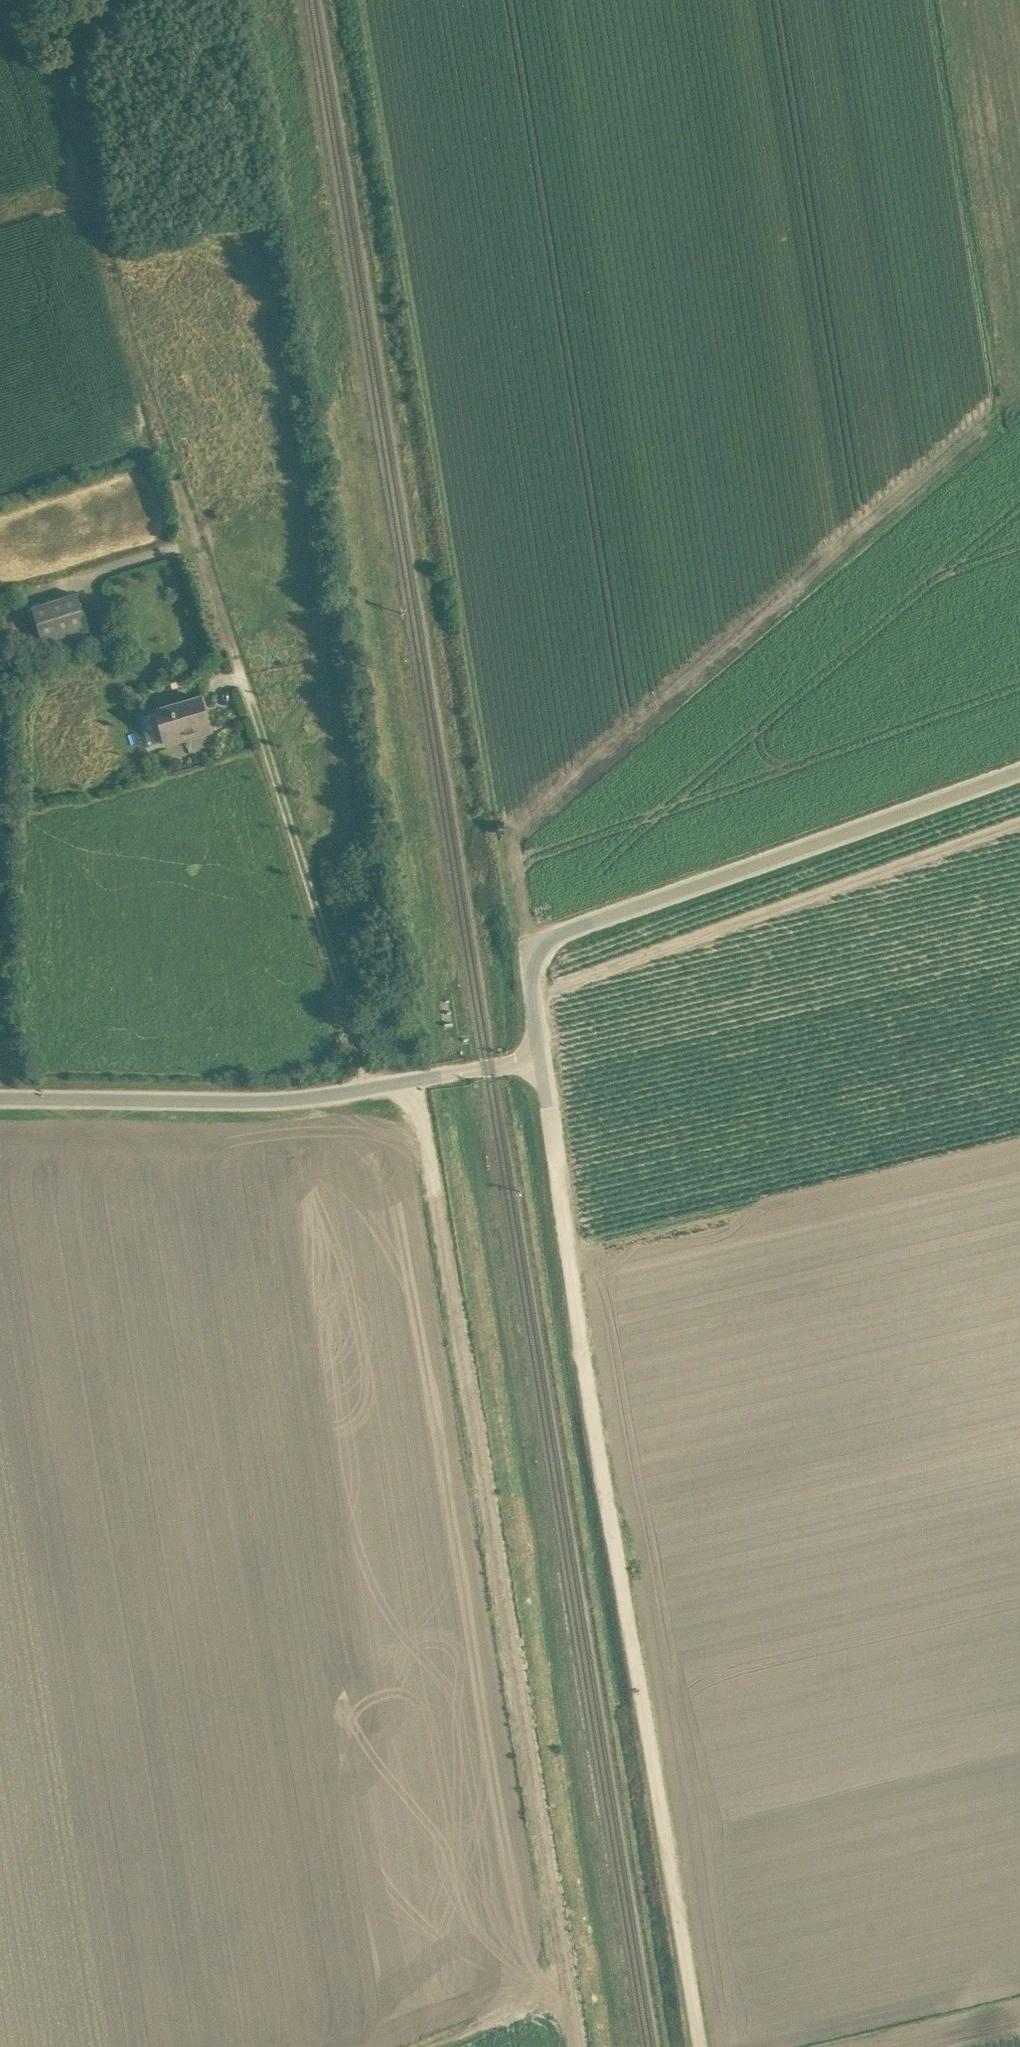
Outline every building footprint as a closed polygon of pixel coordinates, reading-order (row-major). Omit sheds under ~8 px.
[(91,640),(77,592),(31,606),(46,654),(91,640)] [(200,696),(154,710),(164,743),(210,729),(200,696)]
